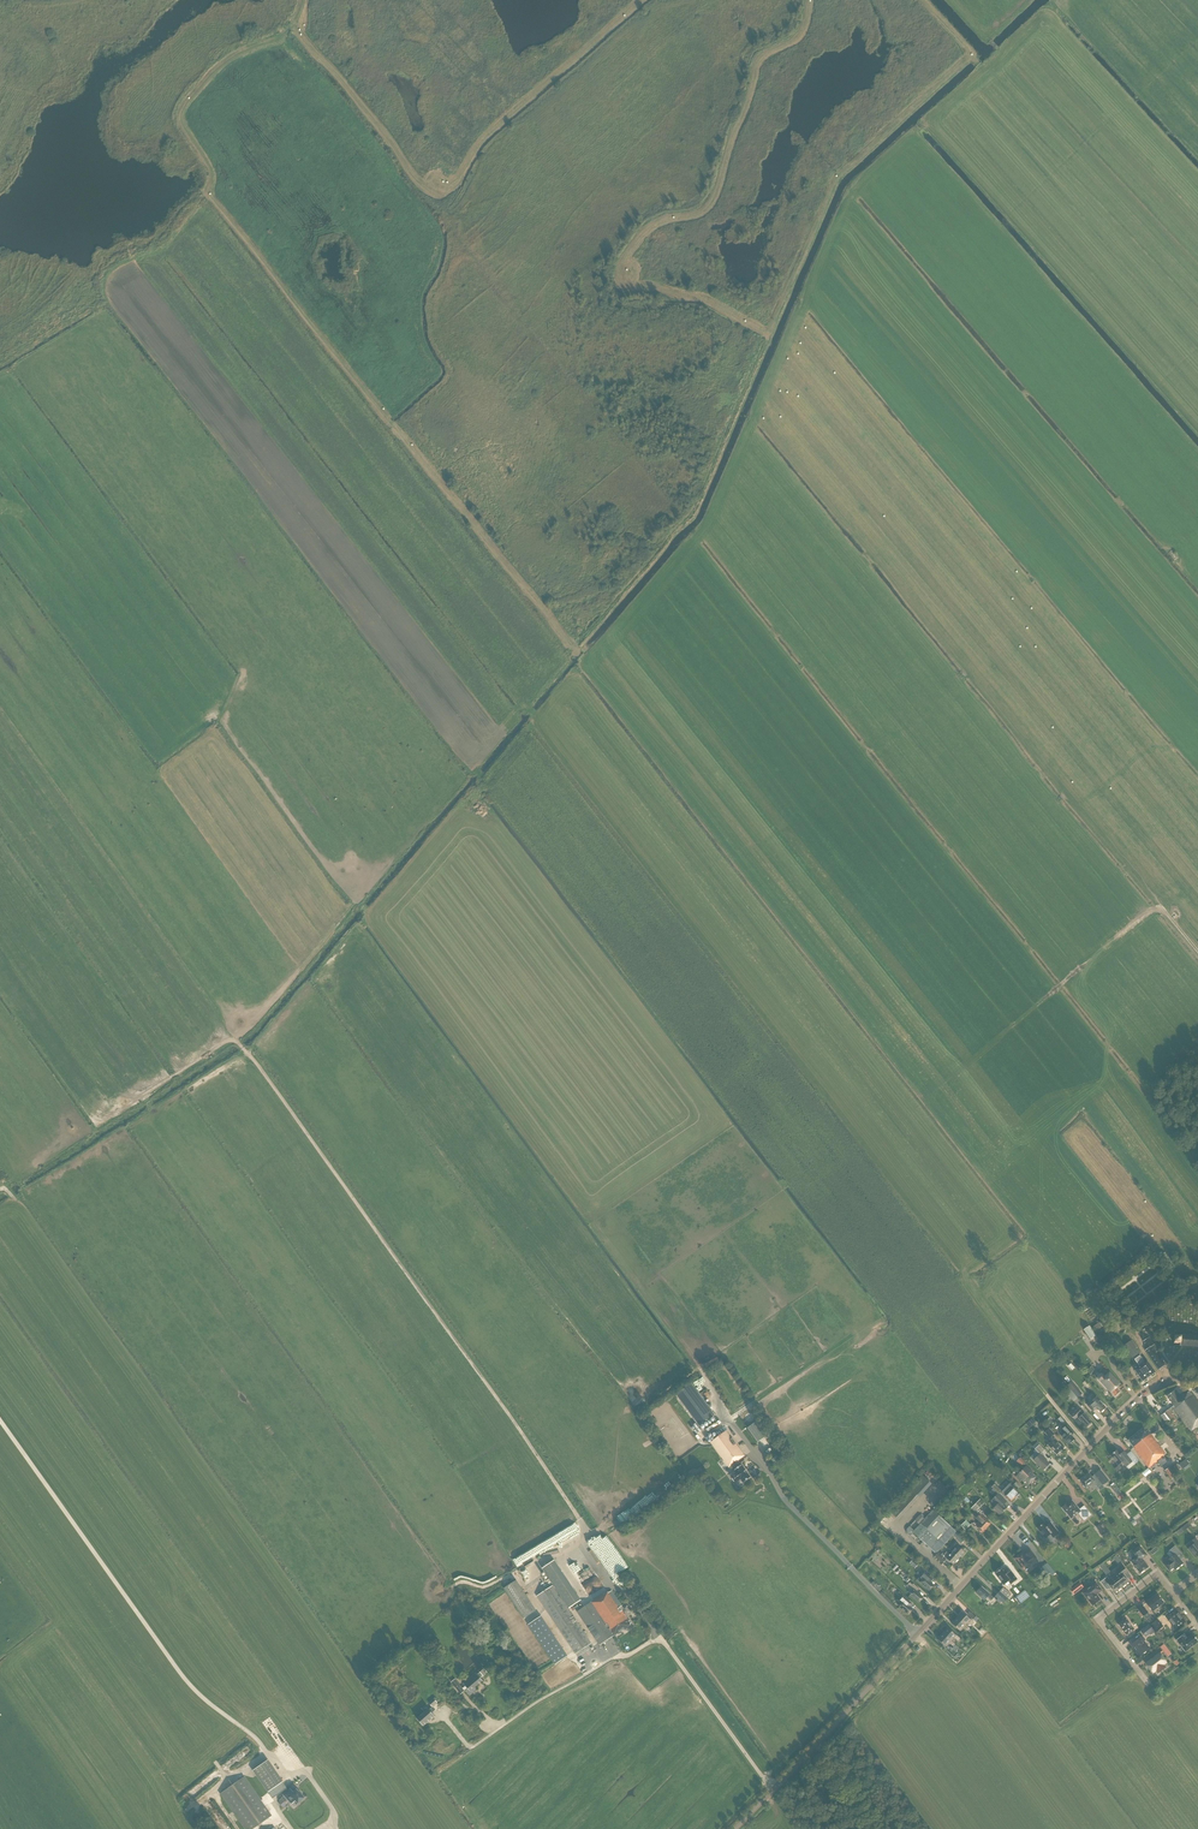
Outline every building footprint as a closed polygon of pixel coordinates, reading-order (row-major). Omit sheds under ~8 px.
[(1176,1267),(1165,1253),(1158,1258),(1169,1272),(1176,1267)] [(1184,1290),(1189,1296),(1193,1293),(1188,1287),(1184,1290)] [(1103,1327),(1090,1308),(1083,1312),(1096,1331),(1103,1327)] [(1142,1323),(1146,1328),(1151,1325),(1147,1319),(1142,1323)] [(1083,1330),(1090,1339),(1096,1335),(1089,1326),(1083,1330)] [(1197,1347),(1197,1336),(1181,1335),(1181,1337),(1175,1336),(1174,1343),(1180,1344),(1180,1346),(1197,1347)] [(1157,1352),(1159,1351),(1150,1337),(1144,1341),(1149,1348),(1146,1351),(1159,1370),(1166,1365),(1157,1352)] [(1132,1340),(1124,1346),(1133,1357),(1140,1352),(1132,1340)] [(1140,1356),(1135,1360),(1140,1367),(1135,1370),(1143,1381),(1148,1378),(1150,1376),(1155,1372),(1147,1361),(1145,1363),(1140,1356)] [(1109,1372),(1105,1377),(1104,1376),(1103,1375),(1102,1375),(1101,1375),(1100,1375),(1099,1376),(1099,1377),(1098,1378),(1098,1379),(1099,1379),(1099,1380),(1111,1393),(1111,1392),(1115,1397),(1120,1392),(1116,1388),(1120,1384),(1109,1372)] [(1072,1382),(1067,1385),(1077,1397),(1082,1393),(1072,1382)] [(715,1415),(691,1384),(677,1395),(700,1426),(715,1415)] [(1184,1395),(1181,1397),(1176,1390),(1167,1396),(1175,1408),(1174,1408),(1191,1432),(1197,1427),(1197,1404),(1189,1392),(1184,1395)] [(1096,1397),(1091,1402),(1091,1403),(1088,1406),(1093,1412),(1097,1408),(1101,1413),(1106,1408),(1096,1397)] [(1081,1422),(1082,1421),(1087,1427),(1092,1422),(1084,1414),(1083,1413),(1082,1413),(1078,1409),(1071,1416),(1075,1420),(1078,1417),(1079,1418),(1080,1419),(1079,1420),(1081,1422)] [(1164,1414),(1161,1416),(1169,1426),(1177,1420),(1169,1409),(1163,1413),(1164,1414)] [(1035,1423),(1032,1419),(1026,1424),(1029,1428),(1035,1423)] [(756,1421),(748,1428),(758,1442),(766,1436),(756,1421)] [(1070,1445),(1075,1440),(1070,1434),(1072,1432),(1064,1423),(1062,1424),(1061,1425),(1064,1428),(1060,1432),(1063,1435),(1062,1436),(1070,1445)] [(1161,1457),(1165,1454),(1145,1427),(1128,1441),(1149,1468),(1162,1458),(1161,1457)] [(1051,1442),(1048,1445),(1057,1455),(1063,1449),(1054,1439),(1052,1437),(1054,1434),(1049,1429),(1045,1433),(1050,1438),(1049,1439),(1051,1442)] [(741,1465),(738,1461),(745,1456),(726,1431),(711,1443),(729,1468),(731,1466),(735,1470),(734,1470),(736,1473),(732,1477),(736,1483),(741,1479),(744,1483),(751,1478),(747,1473),(748,1473),(745,1469),(744,1469),(741,1465)] [(1035,1449),(1040,1454),(1034,1460),(1043,1470),(1050,1464),(1040,1455),(1042,1453),(1045,1451),(1039,1445),(1035,1449)] [(1110,1456),(1118,1466),(1123,1462),(1126,1467),(1132,1462),(1124,1452),(1121,1455),(1117,1450),(1110,1456)] [(1032,1473),(1033,1472),(1026,1466),(1017,1475),(1025,1483),(1026,1482),(1029,1485),(1036,1477),(1032,1473)] [(924,1474),(935,1479),(938,1472),(927,1468),(924,1474)] [(1169,1468),(1165,1471),(1171,1480),(1176,1477),(1169,1468)] [(1109,1480),(1101,1470),(1095,1474),(1095,1475),(1092,1477),(1089,1473),(1080,1480),(1084,1485),(1083,1486),(1084,1488),(1086,1488),(1094,1482),(1098,1487),(1102,1484),(1103,1485),(1109,1480)] [(930,1484),(921,1476),(888,1511),(897,1519),(930,1484)] [(995,1484),(991,1487),(999,1494),(1002,1491),(995,1484)] [(1020,1494),(1013,1487),(1013,1488),(1010,1484),(1001,1492),(1005,1496),(1011,1502),(1015,1497),(1016,1498),(1020,1494)] [(1111,1486),(1116,1493),(1119,1491),(1114,1484),(1111,1486)] [(1004,1510),(1009,1505),(995,1491),(991,1495),(994,1498),(992,1500),(997,1505),(994,1508),(1000,1514),(1004,1511),(1005,1510),(1004,1510)] [(961,1498),(957,1502),(963,1507),(966,1503),(961,1498)] [(987,1528),(991,1524),(981,1515),(983,1513),(979,1509),(985,1503),(980,1499),(972,1508),(978,1514),(975,1517),(979,1521),(987,1528)] [(1069,1504),(1066,1506),(1065,1505),(1062,1508),(1065,1512),(1066,1512),(1071,1519),(1078,1513),(1084,1521),(1091,1515),(1085,1507),(1080,1511),(1072,1501),(1069,1503),(1068,1503),(1069,1504)] [(936,1554),(956,1532),(933,1510),(913,1532),(936,1554)] [(1134,1524),(1137,1522),(1136,1519),(1142,1516),(1141,1513),(1131,1518),(1134,1524)] [(915,1520),(919,1524),(924,1518),(920,1514),(915,1520)] [(967,1520),(961,1525),(965,1530),(971,1525),(967,1520)] [(979,1521),(976,1524),(975,1522),(973,1524),(975,1525),(975,1526),(983,1533),(987,1528),(979,1521)] [(1045,1523),(1037,1528),(1048,1542),(1059,1533),(1052,1524),(1048,1527),(1045,1523)] [(1100,1524),(1096,1527),(1100,1533),(1102,1536),(1108,1532),(1106,1529),(1103,1524),(1101,1526),(1100,1524)] [(956,1539),(961,1543),(965,1540),(960,1535),(956,1539)] [(1196,1538),(1190,1543),(1192,1546),(1188,1550),(1195,1558),(1197,1556),(1197,1541),(1196,1538)] [(952,1552),(953,1553),(959,1558),(965,1552),(958,1546),(959,1545),(956,1542),(949,1549),(952,1552)] [(1156,1545),(1150,1550),(1154,1554),(1159,1549),(1156,1545)] [(1147,1555),(1145,1553),(1140,1546),(1132,1553),(1134,1556),(1131,1558),(1131,1559),(1133,1562),(1132,1562),(1137,1569),(1136,1569),(1139,1573),(1139,1572),(1140,1573),(1148,1567),(1142,1559),(1147,1555)] [(1169,1562),(1165,1565),(1170,1571),(1174,1568),(1176,1570),(1183,1564),(1180,1561),(1184,1557),(1181,1553),(1175,1546),(1169,1551),(1166,1554),(1170,1559),(1168,1561),(1169,1562)] [(1031,1551),(1025,1555),(1023,1553),(1015,1559),(1023,1570),(1031,1564),(1031,1563),(1036,1558),(1031,1551)] [(959,1558),(953,1553),(952,1552),(950,1555),(947,1552),(943,1556),(938,1552),(935,1556),(942,1564),(947,1559),(953,1565),(959,1558)] [(574,1559),(568,1564),(580,1577),(585,1572),(574,1559)] [(910,1563),(915,1568),(919,1564),(914,1559),(910,1563)] [(580,1600),(554,1560),(542,1569),(553,1586),(568,1608),(580,1600)] [(1045,1565),(1041,1568),(1045,1573),(1049,1570),(1045,1565)] [(1116,1571),(1118,1574),(1114,1577),(1122,1588),(1129,1582),(1124,1575),(1127,1572),(1128,1573),(1123,1565),(1116,1571)] [(1003,1568),(995,1574),(1004,1585),(1009,1582),(1011,1584),(1017,1579),(1011,1571),(1007,1573),(1003,1568)] [(921,1584),(922,1583),(930,1591),(934,1586),(930,1582),(931,1580),(929,1579),(931,1577),(924,1571),(919,1577),(920,1577),(917,1580),(921,1584)] [(1085,1578),(1088,1582),(1093,1578),(1090,1574),(1085,1578)] [(1122,1588),(1114,1577),(1110,1580),(1107,1577),(1101,1582),(1107,1590),(1106,1589),(1110,1586),(1115,1593),(1122,1588)] [(524,1618),(536,1610),(516,1580),(504,1588),(524,1618)] [(871,1583),(879,1591),(881,1588),(874,1580),(871,1583)] [(1079,1581),(1073,1586),(1077,1591),(1083,1586),(1079,1581)] [(909,1582),(906,1586),(913,1592),(910,1595),(919,1603),(923,1598),(917,1592),(919,1589),(914,1584),(913,1585),(909,1582)] [(1096,1583),(1083,1593),(1093,1606),(1101,1600),(1096,1595),(1102,1591),(1096,1583)] [(568,1608),(553,1586),(537,1596),(576,1654),(591,1643),(575,1619),(568,1608)] [(985,1600),(987,1597),(991,1601),(994,1598),(990,1595),(982,1587),(976,1593),(985,1600)] [(1003,1604),(1011,1595),(1003,1588),(995,1596),(1003,1604)] [(605,1595),(604,1594),(578,1612),(600,1645),(631,1625),(631,1624),(631,1623),(631,1622),(630,1623),(620,1607),(622,1606),(612,1591),(610,1592),(609,1592),(605,1595)] [(902,1604),(900,1607),(908,1614),(913,1609),(906,1604),(909,1601),(903,1595),(898,1601),(902,1604)] [(1152,1600),(1152,1599),(1146,1604),(1153,1612),(1164,1603),(1158,1595),(1152,1600)] [(1143,1616),(1148,1613),(1143,1606),(1138,1610),(1143,1616)] [(1167,1617),(1176,1629),(1185,1622),(1176,1611),(1167,1617)] [(971,1620),(962,1612),(957,1618),(966,1625),(969,1622),(973,1625),(975,1623),(971,1620)] [(567,1657),(540,1617),(528,1625),(555,1665),(567,1657)] [(966,1625),(957,1618),(952,1623),(960,1631),(964,1627),(968,1631),(970,1629),(966,1625)] [(1126,1619),(1119,1625),(1127,1636),(1135,1630),(1126,1619)] [(1150,1625),(1156,1632),(1163,1627),(1157,1619),(1150,1625)] [(1150,1625),(1142,1631),(1146,1637),(1154,1631),(1150,1625)] [(956,1636),(948,1628),(943,1633),(951,1641),(952,1641),(955,1637),(958,1641),(960,1639),(957,1635),(956,1636)] [(951,1641),(943,1633),(937,1639),(946,1647),(950,1643),(953,1646),(955,1644),(952,1641),(951,1641)] [(1184,1634),(1176,1640),(1186,1652),(1197,1643),(1197,1641),(1193,1634),(1187,1638),(1184,1634)] [(1146,1644),(1144,1641),(1145,1640),(1142,1637),(1132,1644),(1137,1650),(1136,1651),(1140,1656),(1143,1653),(1144,1654),(1146,1651),(1149,1648),(1148,1649),(1145,1645),(1146,1644)] [(1160,1647),(1167,1657),(1172,1653),(1164,1644),(1160,1647)] [(1163,1667),(1162,1666),(1167,1663),(1160,1654),(1155,1657),(1155,1658),(1153,1660),(1153,1659),(1146,1664),(1154,1673),(1158,1670),(1159,1671),(1163,1667)] [(488,1673),(483,1667),(479,1670),(480,1672),(478,1675),(476,1673),(463,1684),(465,1686),(463,1688),(460,1684),(456,1679),(451,1683),(455,1688),(461,1694),(465,1691),(465,1690),(467,1688),(470,1691),(483,1681),(481,1678),(483,1676),(484,1677),(488,1673)] [(428,1708),(417,1718),(424,1726),(435,1716),(432,1713),(435,1710),(433,1707),(429,1710),(428,1708)] [(268,1760),(253,1770),(272,1799),(285,1790),(287,1792),(283,1795),(290,1803),(292,1801),(293,1802),(295,1800),(298,1804),(304,1798),(301,1795),(302,1794),(299,1791),(298,1791),(296,1789),(293,1792),(290,1789),(288,1790),(287,1789),(282,1782),(283,1782),(268,1760)] [(220,1794),(245,1828),(253,1828),(272,1816),(244,1777),(220,1794)]
